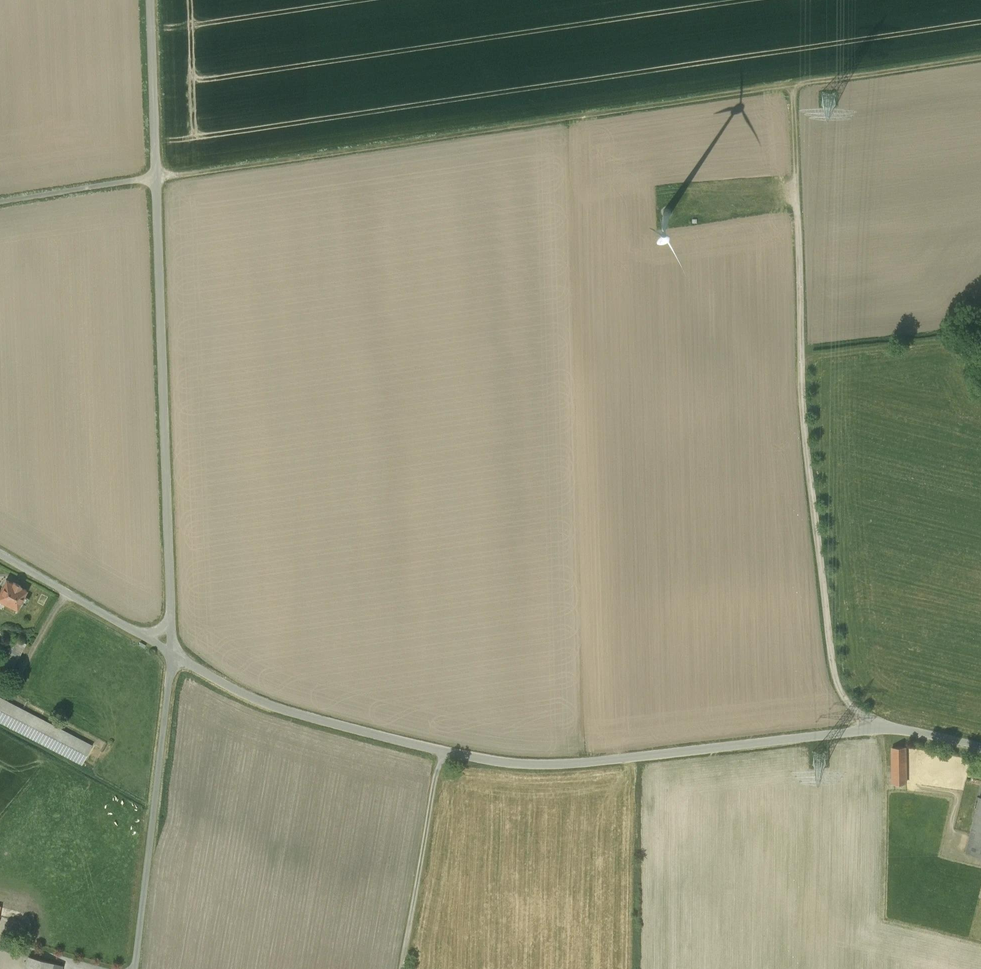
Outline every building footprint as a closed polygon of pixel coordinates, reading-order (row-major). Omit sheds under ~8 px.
[(16,607),(28,586),(5,574),(0,584),(0,599),(16,607)] [(17,645),(6,665),(14,670),(25,650),(17,645)] [(0,695),(0,721),(82,763),(92,743),(0,695)] [(905,747),(892,747),(893,783),(906,783),(905,747)] [(980,797),(972,832),(966,853),(980,856),(980,797)] [(30,955),(26,968),(65,968),(66,966),(30,955)]
